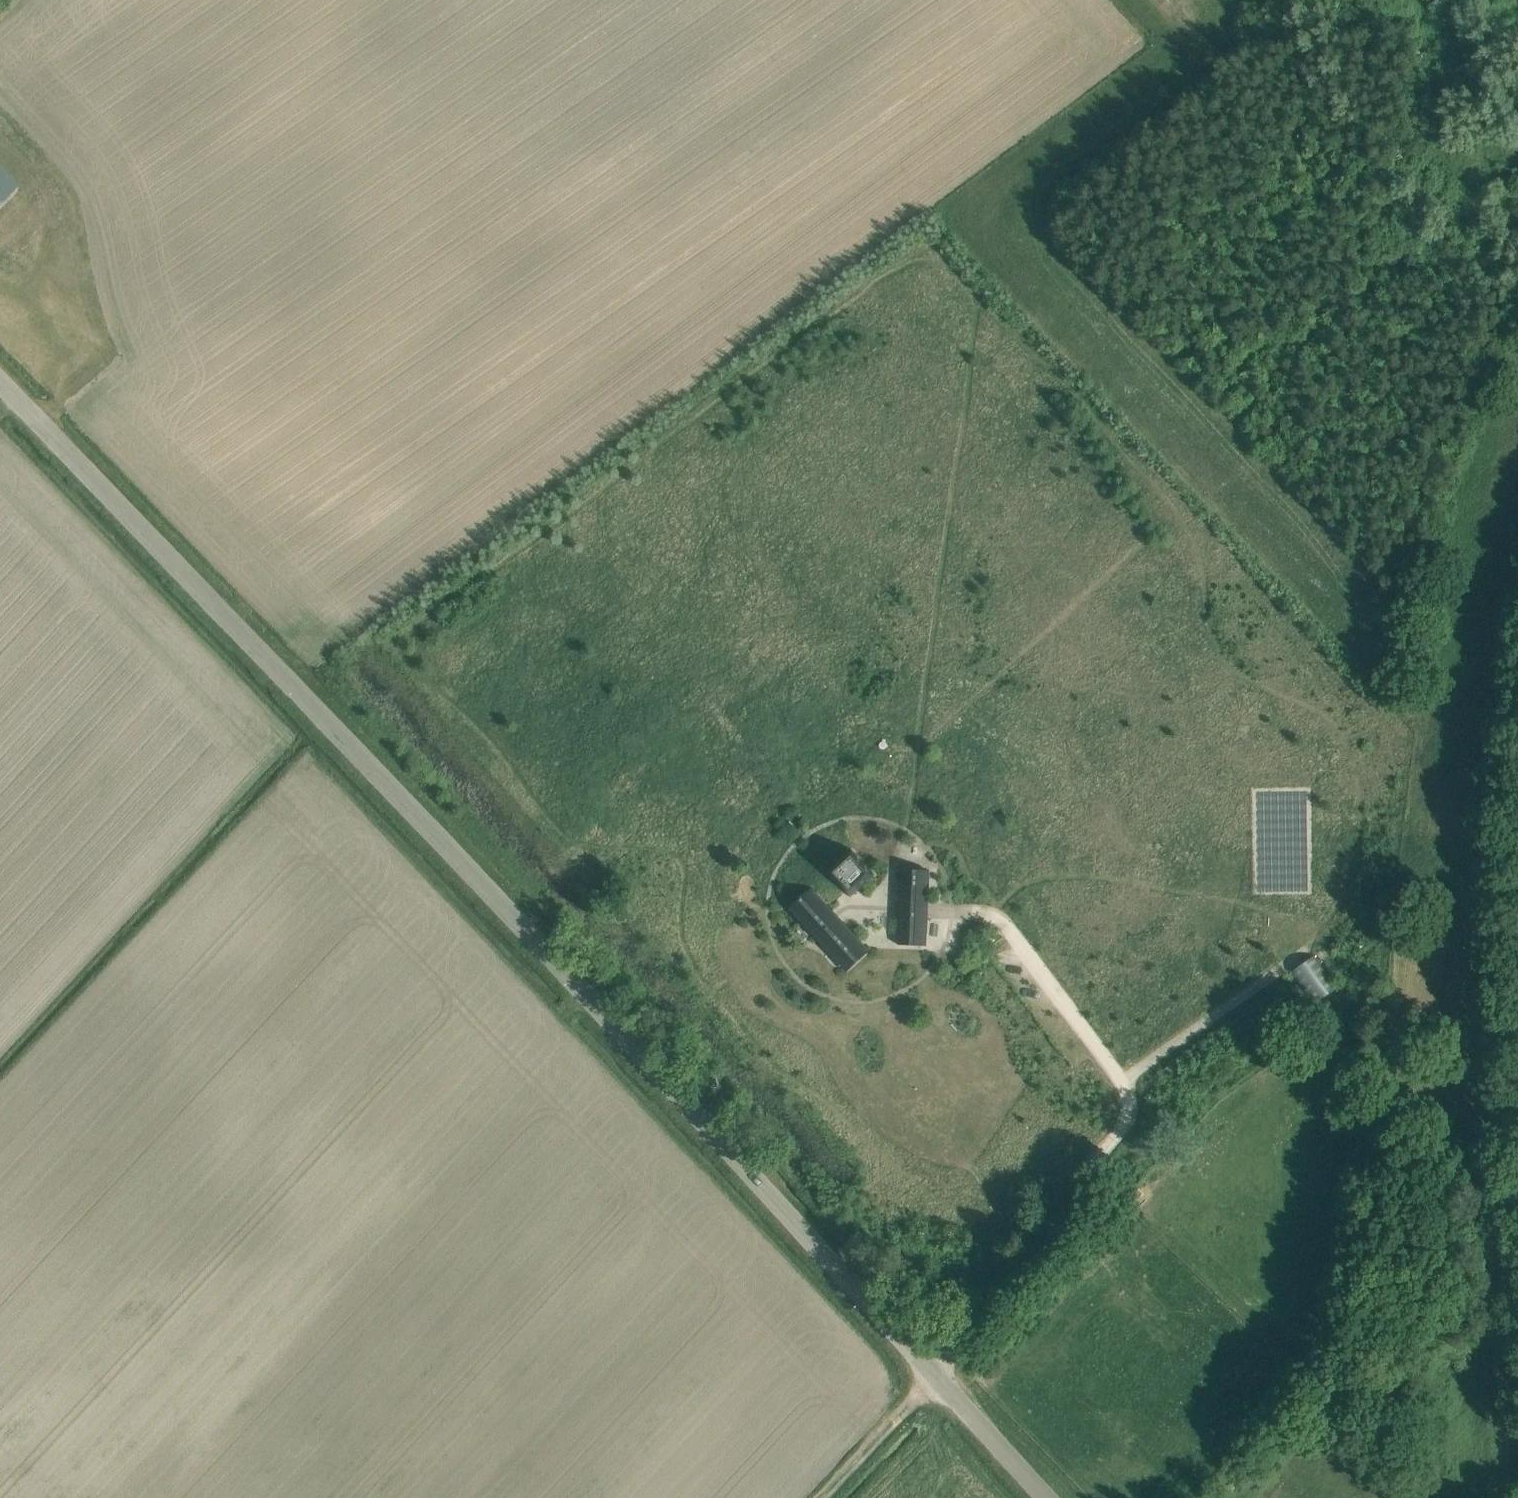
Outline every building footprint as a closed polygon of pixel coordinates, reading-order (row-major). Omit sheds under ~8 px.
[(18,186),(0,167),(0,203),(18,186)] [(875,875),(852,850),(826,877),(829,880),(816,892),(812,887),(788,909),(847,972),(870,951),(829,906),(845,891),(850,897),(875,875)] [(928,903),(930,871),(902,869),(900,902),(928,903)] [(898,945),(927,946),(928,918),(900,917),(898,945)]
